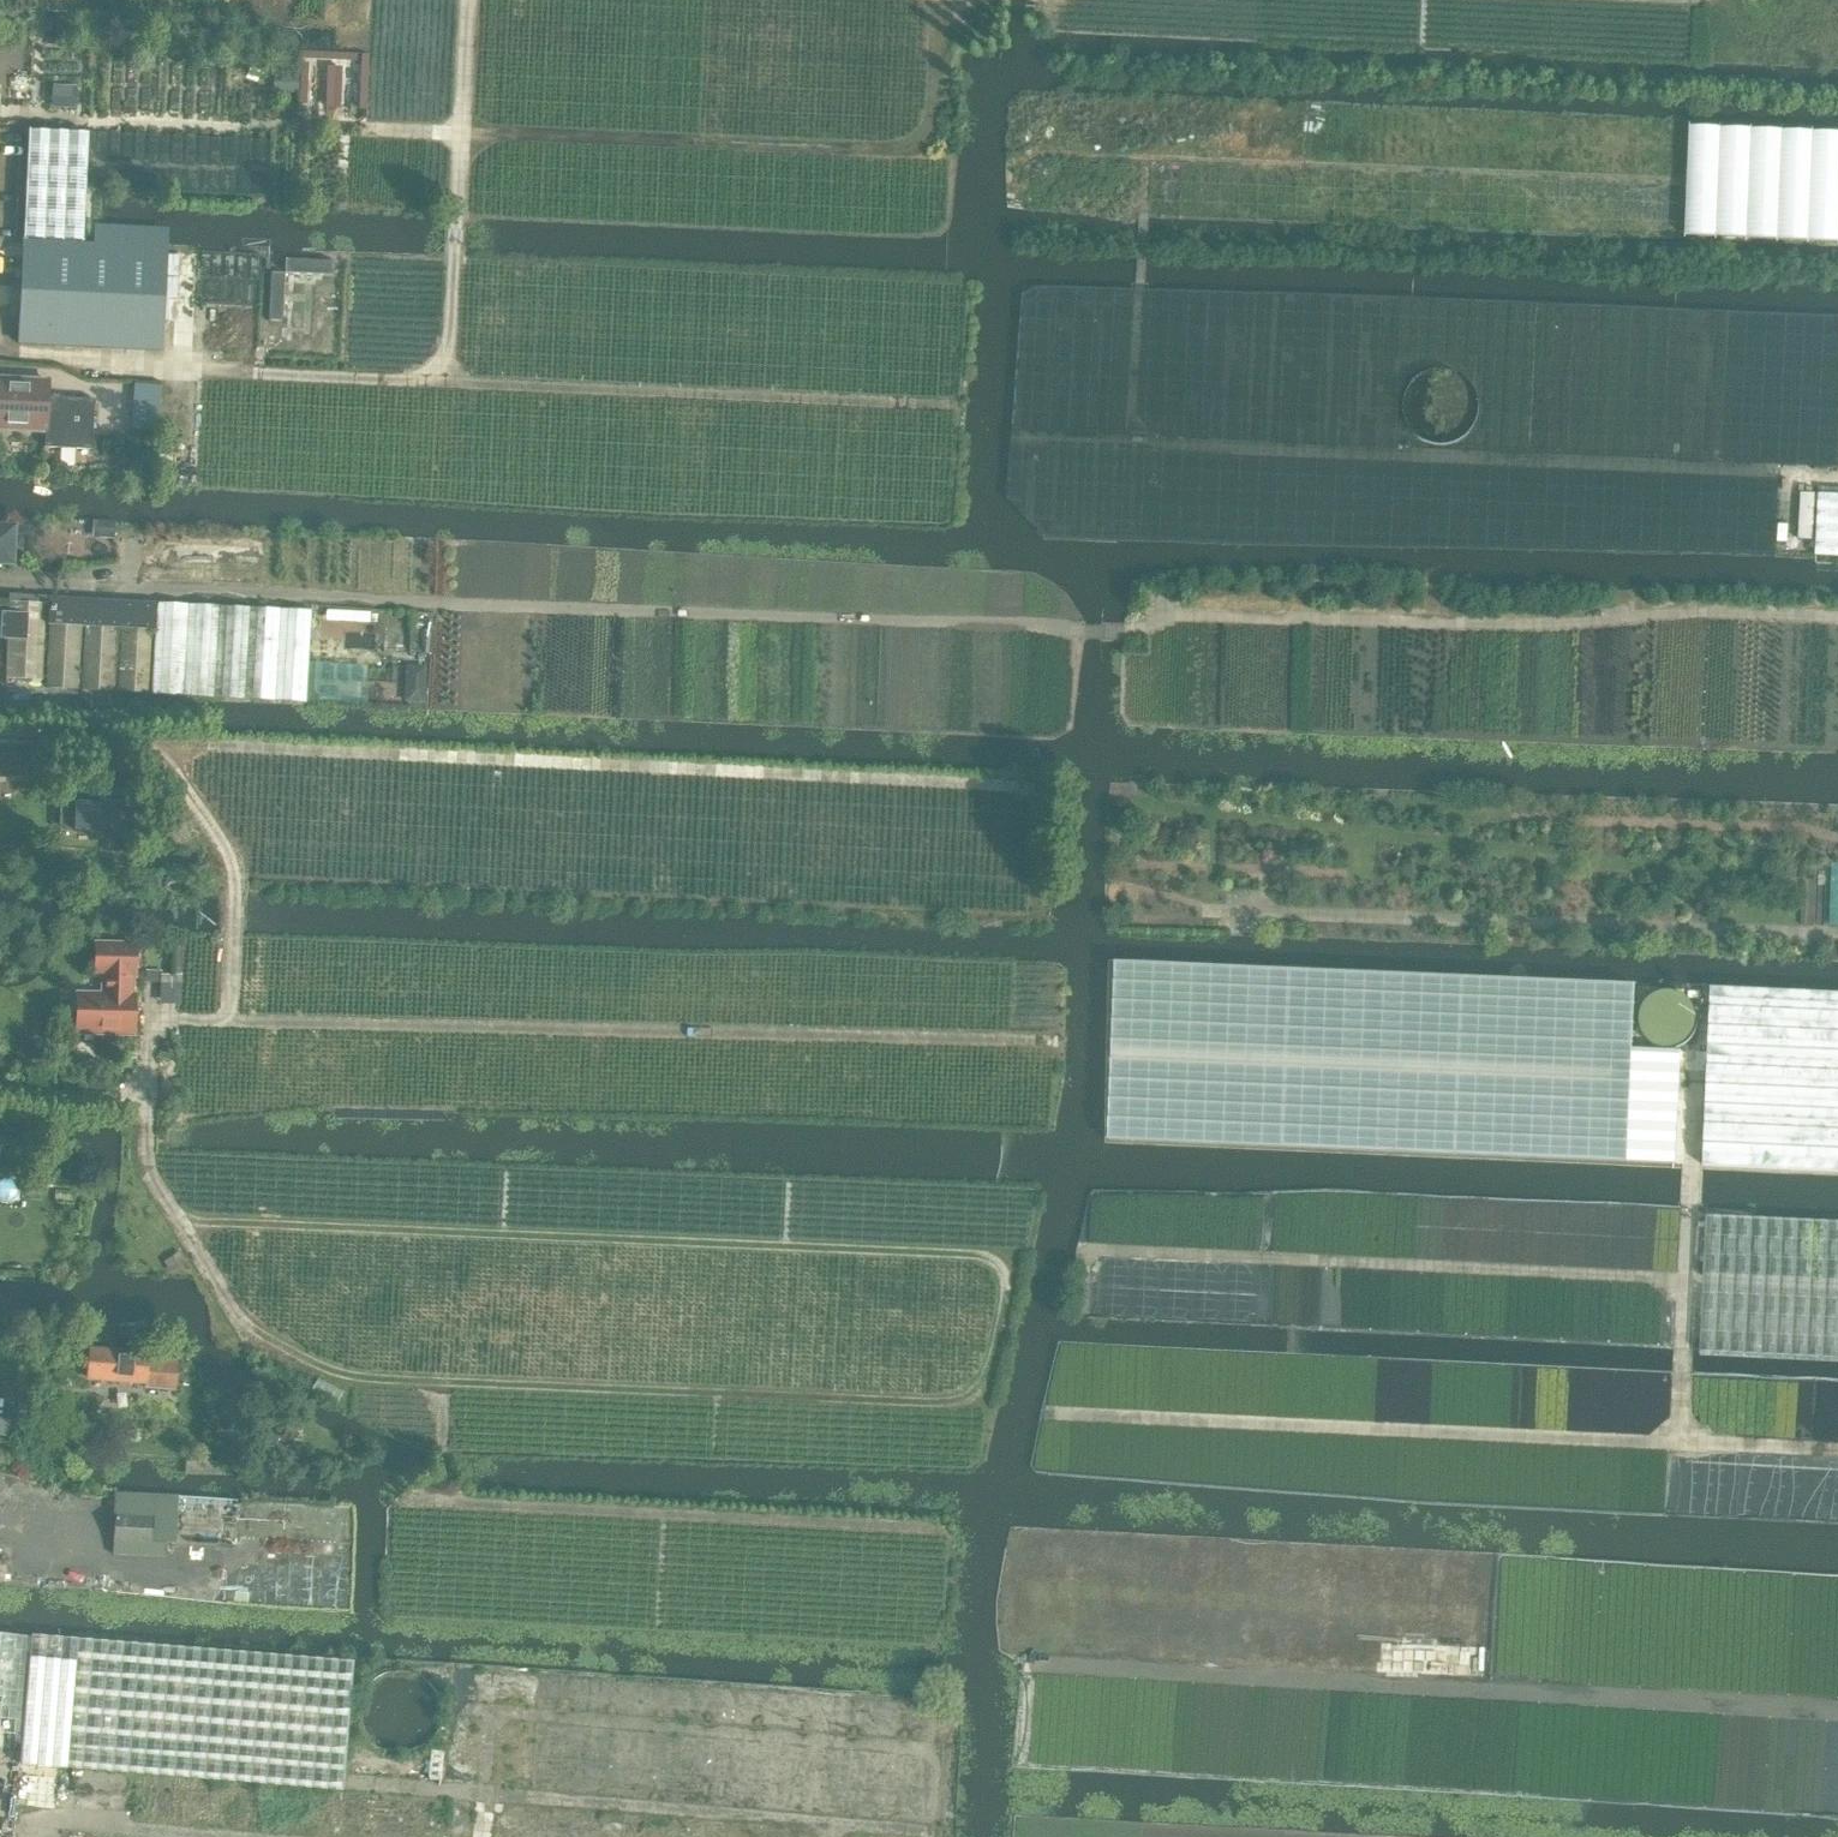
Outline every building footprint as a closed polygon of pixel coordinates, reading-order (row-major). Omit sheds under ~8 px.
[(274,76),(274,92),(297,93),(298,77),(274,76)] [(55,87),(55,96),(73,97),(73,88),(55,87)] [(1685,235),(1837,241),(1837,132),(1690,126),(1685,235)] [(20,306),(18,343),(162,350),(167,249),(93,245),(82,244),(88,134),(28,131),(23,242),(21,286),(20,306)] [(285,259),(285,273),(333,275),(333,261),(285,259)] [(270,273),(268,321),(283,321),(285,274),(270,273)] [(25,427),(25,428),(45,428),(45,434),(44,448),(92,450),(93,400),(47,398),(48,382),(46,382),(46,389),(29,389),(29,382),(0,381),(0,427),(25,427)] [(1801,493),(1798,539),(1812,540),(1815,494),(1801,493)] [(1820,497),(1817,559),(1837,560),(1837,497),(1820,497)] [(94,521),(93,538),(112,539),(113,522),(94,521)] [(12,542),(12,528),(12,527),(0,526),(0,563),(11,563),(12,542)] [(152,629),(155,629),(156,602),(10,594),(5,677),(42,680),(46,603),(49,604),(47,623),(49,623),(46,688),(78,689),(81,625),(85,625),(82,690),(113,691),(116,627),(121,627),(118,692),(149,693),(152,629)] [(311,610),(156,602),(155,629),(151,694),(306,703),(311,610)] [(408,669),(406,703),(425,704),(426,670),(408,669)] [(74,802),(73,831),(125,833),(127,790),(98,789),(98,803),(74,802)] [(77,994),(76,1033),(133,1034),(134,995),(132,995),(133,964),(134,964),(135,945),(96,944),(95,976),(103,976),(103,994),(77,994)] [(1115,962),(1108,1139),(1675,1164),(1680,1050),(1632,1048),(1635,984),(1115,962)] [(160,974),(159,1004),(181,1004),(182,974),(160,974)] [(1762,1166),(1837,1169),(1837,995),(1711,988),(1702,1162),(1762,1166)] [(1679,1046),(1682,1045),(1684,1044),(1686,1042),(1688,1041),(1690,1039),(1691,1037),(1693,1035),(1694,1033),(1695,1030),(1696,1028),(1697,1026),(1697,1023),(1698,1020),(1698,1018),(1697,1015),(1697,1013),(1696,1010),(1696,1008),(1695,1006),(1693,1003),(1692,1001),(1690,999),(1688,997),(1686,996),(1684,994),(1682,993),(1680,992),(1677,991),(1672,990),(1670,989),(1665,990),(1662,990),(1660,991),(1657,991),(1653,994),(1651,995),(1649,997),(1647,999),(1645,1001),(1644,1003),(1642,1005),(1641,1007),(1640,1010),(1640,1012),(1639,1015),(1639,1017),(1639,1020),(1639,1022),(1639,1025),(1640,1027),(1641,1030),(1642,1032),(1643,1034),(1645,1036),(1646,1038),(1648,1040),(1650,1042),(1652,1043),(1654,1045),(1657,1046),(1659,1047),(1662,1047),(1664,1048),(1667,1048),(1669,1048),(1672,1048),(1674,1048),(1677,1047),(1679,1046)] [(1699,1347),(1741,1349),(1837,1354),(1837,1218),(1808,1217),(1706,1211),(1704,1258),(1699,1347)] [(88,1379),(145,1383),(145,1388),(176,1390),(179,1360),(147,1358),(148,1355),(91,1350),(88,1379)] [(8,1437),(11,1424),(0,1422),(0,1435),(8,1437)] [(235,1545),(237,1500),(115,1493),(113,1555),(167,1556),(167,1542),(235,1545)] [(3,1762),(23,1764),(61,1767),(335,1793),(347,1665),(73,1640),(0,1633),(0,1762),(3,1762)] [(449,1718),(450,1711),(449,1704),(447,1694),(443,1688),(437,1681),(429,1675),(422,1672),(415,1670),(406,1670),(397,1671),(390,1674),(386,1677),(378,1683),(374,1688),(371,1695),(368,1704),(368,1711),(369,1719),(371,1728),(376,1735),(381,1741),(388,1747),(395,1750),(403,1752),(410,1752),(420,1751),(425,1749),(432,1745),(439,1740),(444,1733),(447,1726),(449,1718)]
